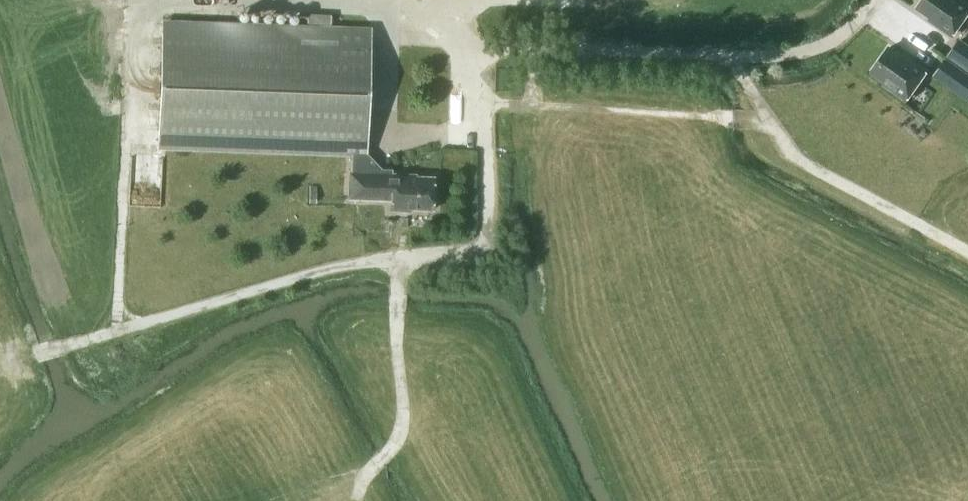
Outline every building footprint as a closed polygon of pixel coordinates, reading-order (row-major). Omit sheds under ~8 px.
[(967,13),(967,5),(961,0),(923,0),(918,7),(932,17),(930,19),(953,35),(967,13)] [(369,31),(163,23),(158,144),(351,151),(350,172),(349,172),(348,198),(391,199),(390,209),(410,210),(410,208),(432,209),(432,201),(436,199),(436,187),(432,185),(433,176),(406,175),(406,174),(385,173),(365,151),(369,31)] [(947,55),(967,70),(967,48),(958,40),(947,55)] [(906,100),(927,71),(904,55),(902,58),(888,48),(871,72),(885,82),(883,84),(906,100)] [(935,73),(961,91),(967,82),(967,74),(945,58),(935,73)]
